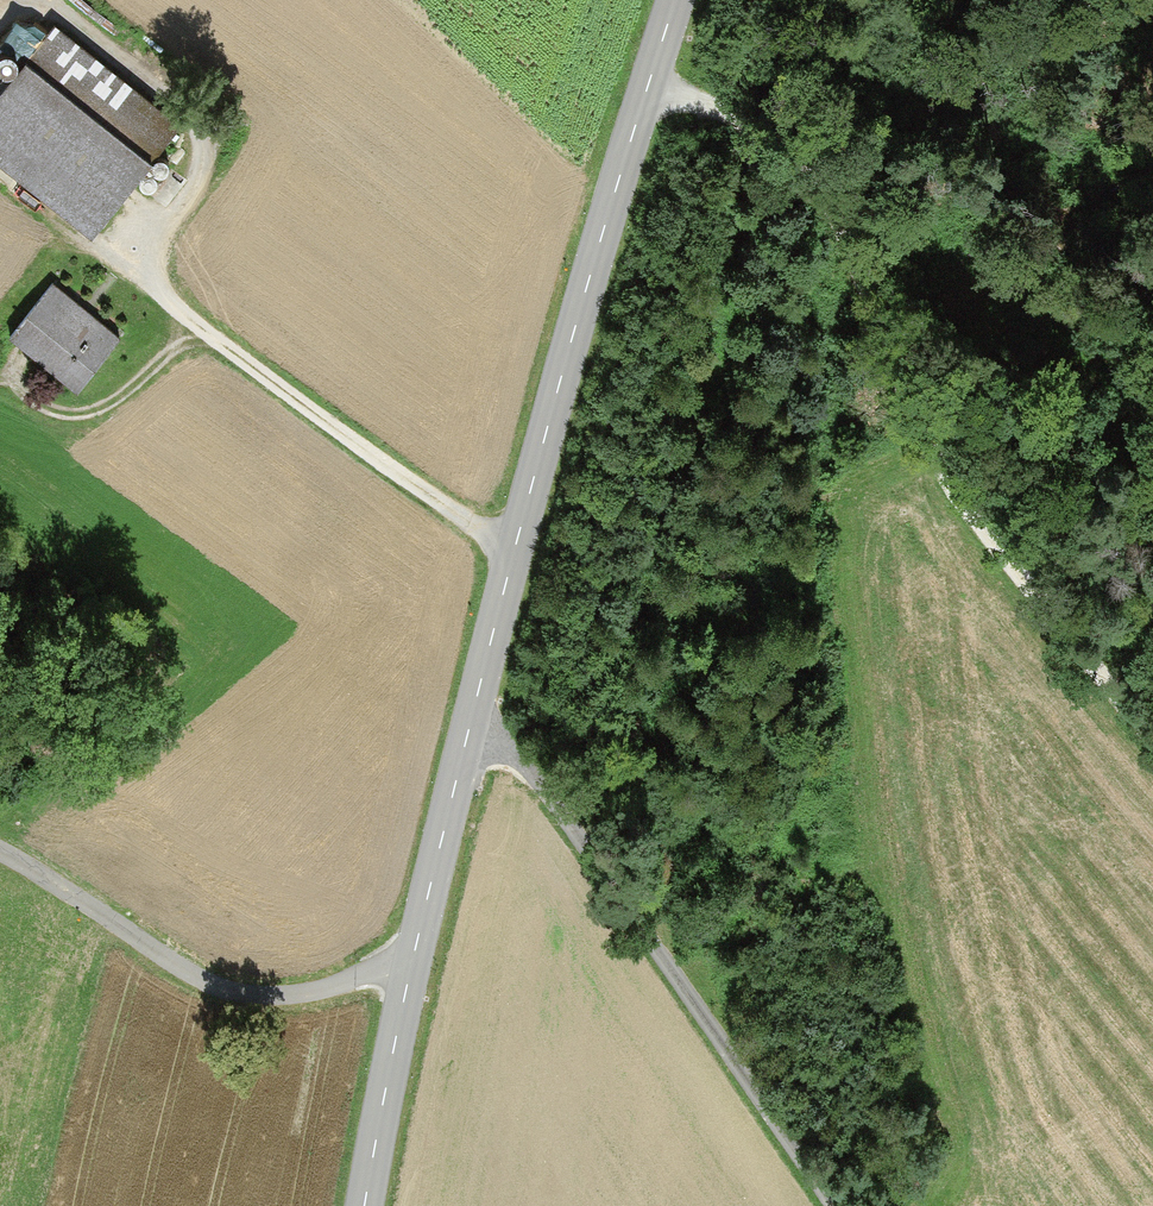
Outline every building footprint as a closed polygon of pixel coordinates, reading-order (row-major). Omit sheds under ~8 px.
[(94,235),(180,125),(53,26),(0,94),(0,162),(94,235)] [(11,338),(78,390),(121,335),(53,283),(11,338)]
